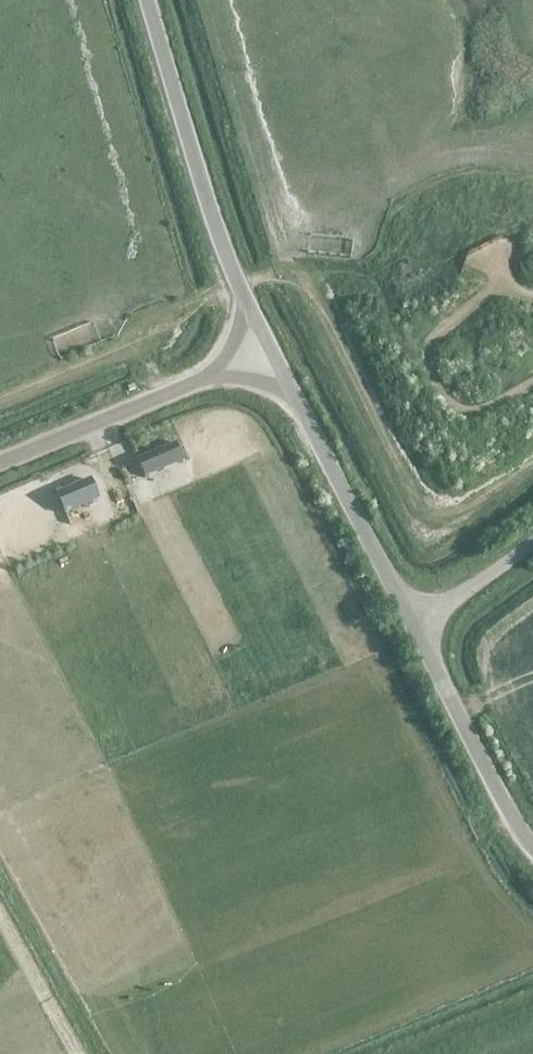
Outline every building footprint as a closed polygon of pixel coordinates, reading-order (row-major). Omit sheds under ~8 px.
[(176,444),(137,461),(143,474),(181,458),(176,444)] [(89,481),(57,495),(65,515),(98,501),(89,481)]
